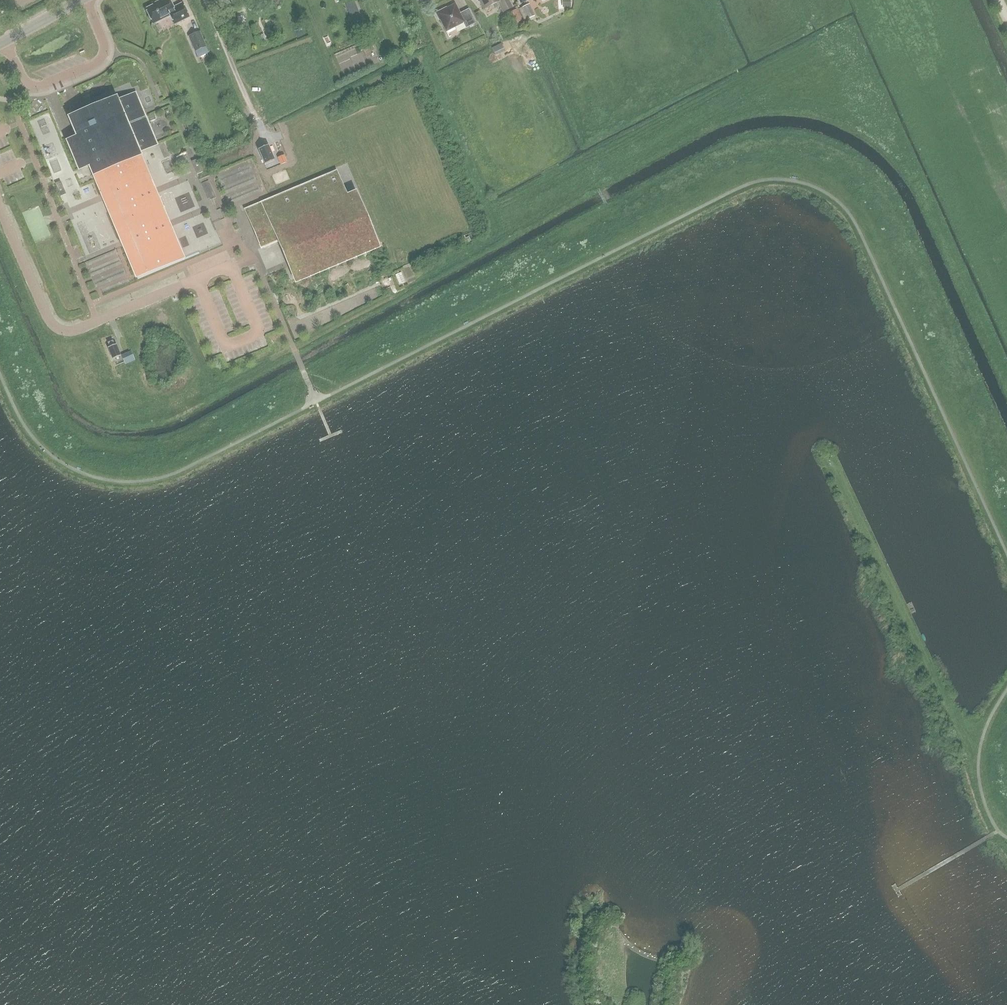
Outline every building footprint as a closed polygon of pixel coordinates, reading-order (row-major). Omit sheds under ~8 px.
[(148,10),(155,25),(172,16),(177,25),(191,18),(184,5),(175,9),(170,0),(165,0),(159,3),(160,4),(148,10)] [(481,1),(485,9),(499,2),(504,12),(513,8),(509,0),(479,0),(480,2),(481,1)] [(357,1),(349,4),(355,22),(362,20),(357,1)] [(444,9),(436,13),(440,21),(441,20),(447,32),(455,28),(464,23),(467,28),(477,23),(470,9),(461,13),(456,4),(444,10),(444,9)] [(530,4),(523,7),(528,19),(535,16),(533,11),(530,4)] [(522,21),(517,9),(509,13),(512,18),(515,25),(522,21)] [(200,31),(189,35),(199,58),(209,53),(200,31)] [(363,50),(367,58),(372,56),(371,52),(370,52),(368,48),(364,50),(363,50)] [(165,70),(158,56),(154,58),(158,64),(162,72),(165,70)] [(137,277),(183,258),(157,197),(166,194),(147,149),(156,145),(134,94),(117,102),(115,98),(83,112),(87,119),(75,124),(80,136),(70,141),(71,149),(74,157),(78,164),(82,171),(93,167),(95,173),(94,174),(137,277)] [(269,146),(259,150),(266,165),(275,160),(269,146)] [(284,155),(278,158),(281,165),(287,162),(284,155)] [(197,174),(202,172),(197,159),(192,161),(197,174)] [(336,172),(246,210),(262,248),(278,241),(293,276),(376,241),(357,195),(348,199),(336,172)] [(60,181),(55,183),(61,196),(66,194),(60,181)] [(204,185),(211,198),(217,195),(210,182),(204,185)] [(124,264),(117,267),(112,253),(87,263),(94,282),(99,280),(102,288),(129,278),(124,264)] [(112,359),(120,355),(115,344),(114,345),(112,341),(107,343),(109,347),(107,348),(112,359)] [(130,351),(124,354),(128,363),(134,361),(130,351)]
